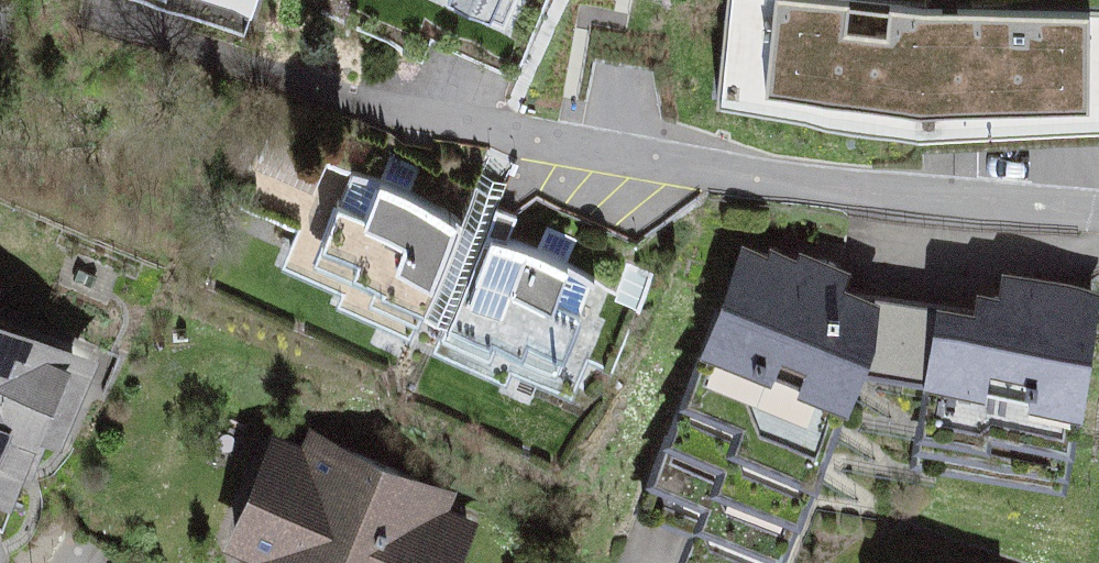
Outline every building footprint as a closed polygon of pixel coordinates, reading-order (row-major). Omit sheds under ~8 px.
[(236,0),(115,0),(218,43),(236,0)] [(502,0),(356,0),(480,52),(502,0)] [(858,0),(726,0),(721,33),(756,38),(751,85),(793,89),(794,81),(890,91),(886,122),(953,126),(953,96),(1048,96),(1046,105),(1090,106),(1090,58),(1098,58),(1098,10),(926,8),(858,0)] [(611,296),(236,133),(218,176),(254,193),(243,219),(313,248),(298,285),(560,405),(611,296)] [(844,422),(888,319),(742,257),(698,361),(844,422)] [(1076,413),(1090,302),(997,290),(995,308),(972,305),(970,319),(931,314),(920,393),(1076,413)] [(95,364),(0,324),(0,488),(36,503),(95,364)] [(698,361),(632,518),(742,562),(784,562),(844,422),(698,361)] [(1076,413),(920,393),(909,482),(1065,504),(1076,413)] [(482,527),(454,515),(459,501),(321,443),(315,456),(267,436),(219,550),(249,562),(467,562),(482,527)]
